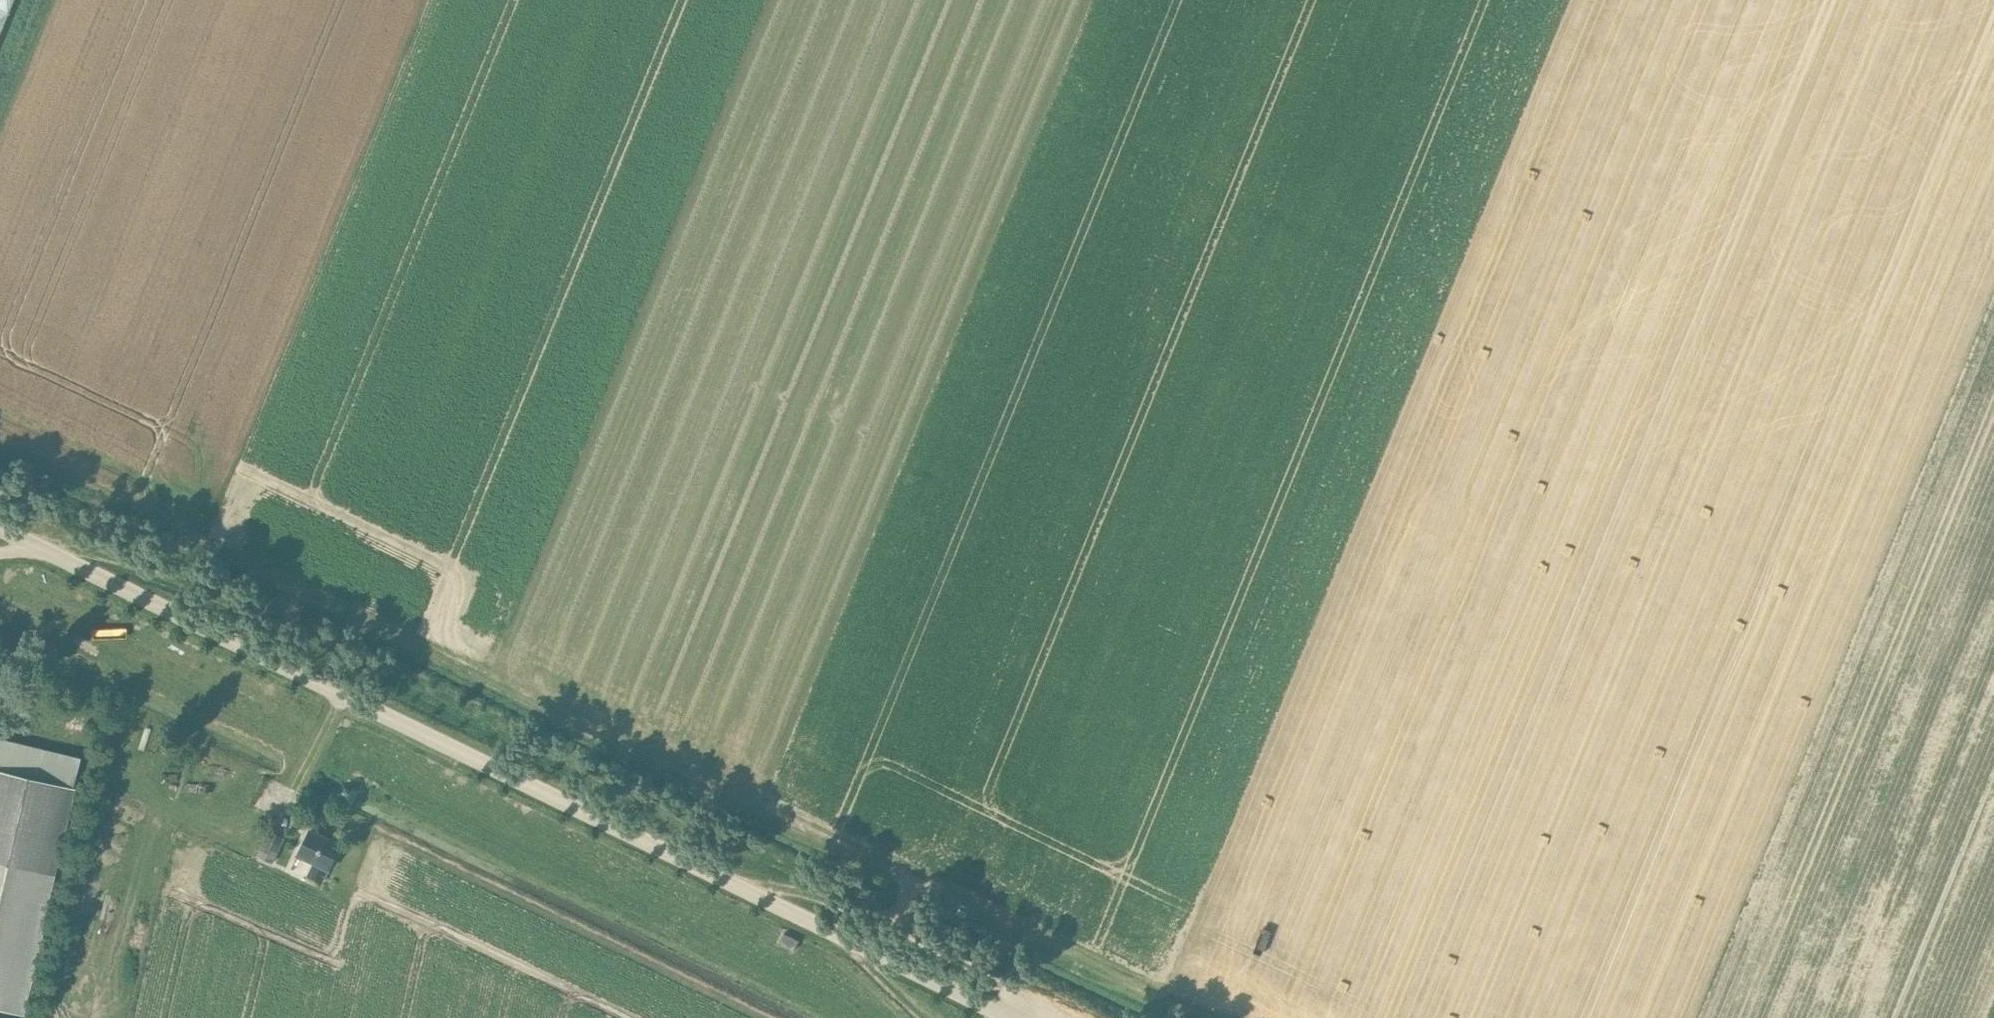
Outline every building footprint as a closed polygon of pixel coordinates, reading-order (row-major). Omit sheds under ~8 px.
[(12,0),(0,0),(0,28),(12,0)] [(65,809),(70,788),(0,771),(0,1009),(18,1013),(65,809)] [(309,829),(296,856),(311,863),(305,876),(321,884),(340,843),(309,829)] [(267,830),(255,856),(271,863),(283,837),(267,830)] [(783,933),(779,944),(794,950),(798,939),(783,933)]
